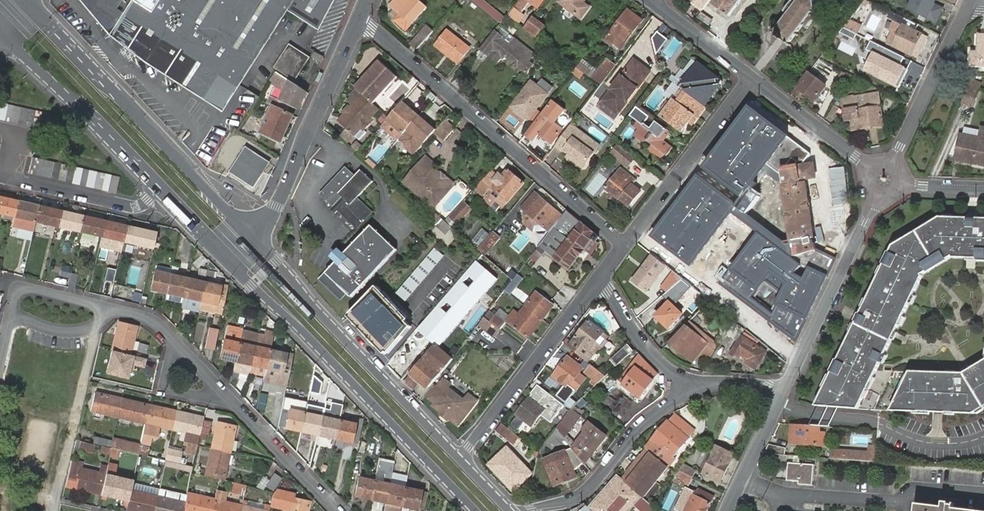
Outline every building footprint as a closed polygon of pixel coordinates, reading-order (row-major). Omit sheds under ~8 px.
[(106,35),(142,62),(220,111),(285,10),(317,30),(333,0),(78,0),(106,35)] [(427,7),(419,0),(394,0),(389,5),(400,14),(395,21),(406,31),(427,7)] [(501,24),(507,18),(486,0),(471,0),(501,24)] [(509,17),(521,26),(527,18),(521,13),(529,3),(532,5),(533,3),(538,7),(543,0),(523,0),(509,17)] [(585,0),(559,0),(558,2),(580,19),(589,8),(582,3),(585,0)] [(702,12),(710,0),(693,0),(694,0),(697,2),(694,6),(702,12)] [(713,5),(729,16),(741,0),(716,0),(713,5)] [(813,2),(811,0),(799,0),(796,4),(792,1),(784,12),(788,14),(773,34),(777,37),(776,39),(782,44),(784,42),(788,45),(803,25),(806,28),(818,12),(815,10),(813,2)] [(934,4),(936,0),(914,0),(909,9),(937,22),(943,8),(934,4)] [(641,20),(628,10),(606,41),(613,45),(615,43),(621,47),(641,20)] [(701,12),(697,18),(708,26),(713,20),(701,12)] [(919,24),(891,12),(888,18),(894,21),(890,31),(893,33),(888,44),(918,58),(928,37),(916,31),(919,24)] [(533,17),(524,29),(525,30),(530,34),(535,38),(536,38),(545,27),(533,17)] [(853,23),(847,21),(842,28),(849,31),(853,23)] [(860,27),(853,23),(849,31),(856,35),(860,27)] [(428,29),(433,33),(438,28),(432,24),(428,29)] [(842,28),(839,35),(852,42),(856,35),(849,31),(842,28)] [(504,39),(495,31),(487,40),(479,49),(487,55),(491,50),(493,53),(499,58),(504,57),(506,57),(526,73),(533,65),(529,62),(534,55),(511,36),(506,37),(504,39)] [(652,39),(656,56),(669,40),(658,31),(652,39)] [(447,34),(438,46),(458,62),(467,50),(447,34)] [(971,67),(983,67),(983,35),(979,35),(978,53),(972,53),(971,67)] [(409,47),(414,51),(424,41),(418,36),(409,47)] [(273,68),(284,74),(299,51),(288,44),(273,68)] [(860,69),(897,88),(906,69),(870,50),(860,69)] [(299,51),(284,74),(293,80),(309,57),(299,51)] [(497,61),(499,58),(493,53),(490,56),(497,61)] [(635,58),(603,100),(619,113),(651,71),(635,58)] [(592,79),(601,86),(616,66),(607,59),(592,79)] [(362,80),(354,89),(356,91),(362,97),(372,105),(397,78),(379,62),(366,76),(368,78),(365,83),(362,80)] [(680,89),(704,106),(716,89),(716,78),(697,64),(679,88),(680,89)] [(577,67),(573,73),(581,80),(585,74),(577,67)] [(841,85),(847,73),(841,70),(835,82),(841,85)] [(270,97),(267,104),(269,105),(284,112),(287,106),(292,108),(296,107),(303,91),(274,72),(268,81),(282,90),(277,100),(270,97)] [(825,86),(808,73),(792,94),(801,100),(805,94),(814,100),(825,86)] [(534,125),(543,112),(538,108),(553,88),(543,80),(538,87),(532,82),(515,104),(523,110),(520,114),(534,125)] [(580,98),(587,90),(575,80),(568,88),(580,98)] [(672,99),(680,89),(679,88),(675,85),(667,95),(672,99)] [(978,90),(968,86),(961,103),(970,107),(978,90)] [(681,133),(689,123),(688,122),(693,114),(696,116),(704,106),(680,89),(672,99),(671,101),(662,112),(660,116),(681,133)] [(368,120),(377,110),(372,105),(362,97),(356,91),(347,101),(353,107),(338,123),(353,137),(360,130),(363,132),(371,123),(368,120)] [(870,100),(869,94),(854,96),(842,97),(847,122),(852,122),(853,130),(884,124),(879,98),(870,100)] [(532,127),(526,136),(533,141),(539,134),(552,144),(567,125),(558,118),(568,105),(557,97),(533,128),(532,127)] [(619,113),(603,100),(599,105),(615,118),(619,113)] [(662,112),(671,101),(667,102),(661,109),(662,112)] [(410,112),(412,109),(403,102),(400,104),(410,112)] [(14,105),(7,104),(4,120),(11,122),(14,105)] [(284,112),(269,105),(268,108),(259,104),(253,118),(262,122),(257,132),(277,141),(290,115),(284,112)] [(388,119),(381,128),(397,142),(398,141),(399,140),(399,139),(414,122),(419,116),(412,109),(410,112),(400,104),(388,119)] [(523,110),(515,104),(512,108),(520,114),(523,110)] [(21,107),(14,105),(11,122),(18,123),(21,107)] [(789,138),(750,105),(652,236),(692,267),(732,214),(758,233),(722,283),(796,340),(827,276),(811,268),(806,279),(795,273),(803,265),(794,257),(789,245),(748,215),(763,195),(754,187),(789,138)] [(692,125),(706,108),(704,106),(696,116),(693,114),(688,122),(689,123),(692,125)] [(28,109),(21,107),(18,123),(24,125),(28,109)] [(636,107),(630,116),(636,121),(633,126),(638,130),(633,136),(641,142),(646,141),(650,144),(647,148),(660,158),(663,153),(665,155),(672,146),(662,140),(658,137),(661,133),(665,136),(669,132),(655,121),(636,107)] [(35,110),(28,109),(24,125),(32,127),(35,110)] [(43,112),(35,110),(32,127),(39,128),(43,112)] [(50,114),(43,112),(39,128),(46,130),(50,114)] [(406,149),(415,156),(435,132),(435,131),(436,130),(419,116),(414,122),(399,139),(406,145),(406,149)] [(435,131),(435,132),(443,140),(452,129),(452,126),(445,120),(436,130),(435,131)] [(572,124),(555,147),(561,152),(566,145),(572,150),(576,153),(573,157),(585,166),(596,152),(585,142),(588,138),(572,124)] [(955,158),(983,165),(983,129),(983,128),(980,139),(961,135),(955,158)] [(360,130),(353,137),(359,143),(366,135),(363,132),(360,130)] [(600,148),(588,138),(585,142),(596,152),(600,148)] [(615,146),(610,152),(628,167),(635,160),(621,148),(619,150),(615,146)] [(253,184),(266,163),(244,149),(231,170),(253,184)] [(32,157),(28,173),(36,174),(39,159),(32,157)] [(453,188),(438,176),(430,170),(434,165),(426,158),(404,185),(429,206),(433,201),(438,205),(453,188)] [(47,160),(39,159),(36,174),(43,176),(47,160)] [(54,162),(47,160),(43,176),(50,178),(54,162)] [(369,160),(366,163),(374,170),(377,166),(369,160)] [(816,161),(782,167),(789,245),(794,257),(817,251),(807,180),(817,178),(816,161)] [(61,164),(54,162),(50,178),(58,179),(61,164)] [(68,165),(61,164),(58,179),(64,181),(68,165)] [(64,181),(72,183),(75,167),(68,165),(64,181)] [(75,167),(72,183),(79,185),(83,169),(75,167)] [(79,185),(87,186),(90,170),(83,169),(79,185)] [(605,189),(628,207),(641,192),(632,185),(636,180),(622,169),(617,174),(606,188),(605,189)] [(90,170),(87,186),(94,188),(98,172),(90,170)] [(330,203),(343,215),(357,227),(371,212),(356,199),(371,182),(361,172),(353,179),(343,170),(321,195),(330,203)] [(491,172),(474,190),(485,198),(489,193),(504,206),(506,202),(507,203),(523,183),(508,171),(500,180),(491,172)] [(105,173),(98,172),(94,188),(102,189),(105,173)] [(442,172),(438,176),(453,188),(457,184),(442,172)] [(111,175),(105,173),(102,189),(108,191),(111,175)] [(119,177),(111,175),(108,191),(115,193),(119,177)] [(545,227),(550,232),(563,216),(534,193),(521,208),(527,213),(545,227)] [(16,201),(0,197),(0,213),(13,216),(16,201)] [(39,206),(16,201),(13,216),(11,225),(33,230),(35,221),(39,206)] [(433,201),(429,206),(434,210),(438,205),(433,201)] [(339,219),(343,215),(330,203),(326,206),(339,219)] [(463,204),(450,218),(456,224),(470,210),(463,204)] [(61,211),(39,206),(35,221),(57,226),(61,211)] [(548,236),(541,245),(570,267),(592,238),(594,240),(598,237),(567,210),(563,216),(550,232),(548,236)] [(83,216),(61,211),(57,226),(80,231),(83,216)] [(542,231),(545,227),(527,213),(524,216),(542,231)] [(105,221),(83,216),(80,231),(102,236),(105,221)] [(450,218),(446,222),(453,228),(456,224),(450,218)] [(435,226),(428,233),(445,249),(459,234),(444,221),(442,219),(435,226)] [(127,226),(105,221),(102,236),(124,241),(127,226)] [(954,262),(971,263),(983,263),(983,223),(940,221),(891,245),(833,369),(841,373),(843,368),(877,370),(904,312),(920,277),(954,262)] [(149,231),(127,226),(124,241),(146,245),(153,247),(156,233),(149,231)] [(352,299),(397,251),(371,227),(345,254),(337,263),(320,281),(341,300),(347,294),(352,299)] [(478,245),(482,235),(467,229),(463,239),(478,245)] [(492,233),(477,250),(482,254),(484,255),(498,238),(492,233)] [(523,234),(512,245),(518,251),(529,240),(523,234)] [(530,259),(537,262),(542,252),(534,249),(530,259)] [(337,263),(345,254),(342,251),(333,260),(337,263)] [(417,330),(433,343),(436,346),(446,354),(492,295),(488,292),(498,280),(508,288),(513,281),(484,255),(482,254),(417,330)] [(652,256),(633,281),(647,291),(666,266),(652,256)] [(68,277),(68,266),(60,266),(59,276),(68,277)] [(105,267),(102,291),(111,293),(115,268),(105,267)] [(168,289),(172,271),(158,268),(154,286),(168,289)] [(189,275),(172,271),(168,289),(185,293),(189,275)] [(668,290),(671,289),(682,279),(674,272),(663,286),(668,290)] [(71,275),(68,288),(75,290),(78,276),(71,275)] [(207,279),(189,275),(185,293),(202,297),(207,279)] [(229,285),(207,279),(202,297),(200,307),(223,313),(225,302),(227,294),(229,285)] [(681,297),(691,286),(682,279),(671,289),(681,297)] [(410,322),(378,288),(349,318),(386,357),(389,354),(389,355),(390,356),(413,329),(412,328),(408,323),(410,322)] [(519,316),(514,311),(507,320),(510,323),(510,324),(529,338),(554,307),(536,293),(519,316)] [(704,306),(709,301),(702,295),(698,300),(704,306)] [(682,314),(669,302),(656,316),(668,328),(682,314)] [(485,317),(501,329),(506,323),(496,315),(501,308),(496,304),(485,317)] [(485,317),(480,324),(495,336),(501,329),(485,317)] [(589,321),(577,338),(595,352),(596,352),(608,336),(589,321)] [(736,341),(744,329),(735,321),(729,331),(727,334),(736,341)] [(112,350),(135,355),(136,352),(130,350),(135,327),(118,323),(112,350)] [(669,344),(693,363),(709,343),(704,339),(706,335),(689,323),(669,344)] [(241,335),(243,329),(228,325),(227,332),(241,335)] [(720,344),(727,334),(729,331),(720,325),(712,338),(720,344)] [(214,348),(219,330),(210,328),(206,346),(214,348)] [(258,333),(243,329),(241,335),(236,356),(251,360),(256,341),(257,339),(258,333)] [(236,356),(241,335),(227,332),(226,337),(225,337),(222,353),(236,356)] [(265,334),(258,333),(257,339),(256,341),(251,360),(266,364),(270,346),(273,334),(266,332),(265,334)] [(758,341),(745,333),(731,353),(739,358),(742,355),(749,359),(746,363),(754,369),(766,352),(755,345),(758,341)] [(709,362),(720,345),(706,335),(704,339),(709,343),(700,355),(709,362)] [(577,338),(569,347),(588,361),(595,352),(577,338)] [(147,341),(139,339),(137,347),(145,349),(147,341)] [(612,360),(617,365),(633,349),(628,344),(612,360)] [(285,350),(270,346),(266,364),(281,367),(285,350)] [(420,382),(428,389),(433,384),(445,369),(442,366),(449,357),(446,354),(436,346),(406,382),(414,390),(420,382)] [(144,366),(146,358),(135,355),(112,350),(106,372),(129,377),(132,363),(144,366)] [(290,369),(294,352),(285,350),(281,367),(290,369)] [(250,366),(251,360),(236,356),(235,362),(250,366)] [(567,357),(553,377),(565,386),(557,396),(566,403),(567,404),(571,398),(586,379),(578,374),(582,368),(567,357)] [(657,375),(636,360),(619,382),(641,397),(657,375)] [(596,367),(592,364),(586,373),(599,383),(607,376),(596,367)] [(969,373),(983,374),(983,365),(969,373)] [(858,410),(877,370),(843,368),(841,373),(833,369),(815,408),(858,410)] [(969,373),(967,374),(963,376),(909,373),(890,412),(974,417),(983,411),(983,374),(969,373)] [(607,376),(599,383),(593,389),(595,392),(602,386),(608,391),(617,383),(608,374),(607,376)] [(462,401),(447,389),(451,384),(444,378),(436,387),(428,397),(434,403),(431,405),(439,413),(442,412),(447,416),(447,419),(456,426),(476,402),(468,395),(462,401)] [(428,397),(436,387),(433,384),(428,389),(424,394),(428,397)] [(453,384),(451,387),(463,396),(466,392),(453,384)] [(263,410),(266,394),(258,392),(255,409),(263,410)] [(118,416),(122,399),(94,393),(90,410),(118,416)] [(548,405),(533,394),(517,415),(519,417),(518,418),(517,417),(511,425),(518,430),(525,421),(532,427),(540,416),(544,418),(550,410),(547,407),(548,405)] [(565,405),(553,397),(548,402),(567,416),(571,410),(565,405)] [(286,422),(290,405),(305,409),(306,403),(283,398),(278,420),(286,422)] [(577,405),(578,404),(571,398),(567,404),(566,403),(565,405),(571,410),(577,405)] [(581,409),(588,402),(584,398),(577,405),(581,409)] [(148,406),(122,399),(118,416),(144,423),(148,406)] [(340,411),(342,402),(334,400),(331,409),(340,411)] [(324,407),(306,403),(305,409),(301,425),(318,430),(322,413),(324,407)] [(301,425),(305,409),(290,405),(286,422),(301,425)] [(176,412),(148,406),(144,423),(140,443),(148,445),(150,436),(155,437),(158,426),(172,429),(176,412)] [(331,409),(324,407),(322,413),(339,416),(340,411),(331,409)] [(578,415),(571,410),(567,416),(557,428),(563,435),(578,415)] [(203,418),(176,412),(172,429),(187,432),(199,435),(200,433),(203,418)] [(447,419),(447,416),(442,412),(439,413),(438,414),(445,421),(447,419)] [(339,416),(322,413),(318,430),(335,433),(339,416)] [(354,420),(339,416),(335,433),(359,439),(364,417),(355,414),(354,420)] [(694,430),(675,415),(669,423),(668,421),(646,450),(666,470),(667,471),(676,460),(674,458),(690,437),(689,437),(694,430)] [(208,435),(211,422),(203,420),(200,433),(208,435)] [(717,422),(712,420),(706,432),(711,434),(717,422)] [(211,448),(229,452),(235,426),(218,422),(211,448)] [(577,438),(571,445),(585,464),(586,465),(606,436),(588,422),(577,438)] [(502,423),(495,431),(516,447),(522,439),(502,423)] [(821,433),(821,428),(792,425),(791,444),(819,447),(820,444),(825,444),(826,434),(821,433)] [(199,435),(187,432),(184,443),(188,444),(187,451),(195,453),(199,435)] [(110,448),(112,441),(96,437),(94,445),(110,448)] [(139,446),(112,440),(112,441),(110,448),(137,455),(139,446)] [(92,454),(94,445),(83,442),(81,451),(92,454)] [(149,448),(139,446),(137,455),(147,457),(149,448)] [(766,453),(771,454),(785,456),(785,450),(770,446),(766,453)] [(733,454),(718,447),(715,452),(714,452),(703,474),(721,482),(731,460),(730,460),(733,454)] [(222,480),(229,452),(211,448),(205,476),(219,479),(222,480)] [(532,474),(508,448),(490,465),(514,491),(532,474)] [(179,464),(182,452),(168,449),(165,461),(178,464),(179,464)] [(574,449),(546,461),(557,487),(577,479),(574,473),(585,464),(574,449)] [(636,467),(655,484),(666,470),(646,450),(641,456),(642,459),(636,467)] [(832,451),(831,459),(875,462),(876,457),(870,457),(871,453),(832,451)] [(642,459),(641,456),(634,465),(636,467),(642,459)] [(801,457),(795,457),(794,464),(789,464),(788,481),(798,483),(798,484),(813,486),(815,465),(800,464),(801,457)] [(71,487),(99,494),(104,473),(77,467),(77,462),(72,461),(69,475),(74,476),(73,480),(71,487)] [(125,508),(126,500),(129,490),(131,480),(110,475),(112,465),(107,464),(104,473),(99,494),(100,494),(105,495),(123,499),(121,507),(125,508)] [(634,465),(627,474),(629,476),(636,467),(634,465)] [(696,471),(683,465),(679,471),(693,478),(696,471)] [(627,474),(623,479),(644,498),(655,484),(636,467),(629,476),(627,474)] [(679,471),(675,478),(673,481),(680,483),(681,481),(689,485),(693,478),(679,471)] [(392,476),(377,472),(375,481),(389,485),(392,476)] [(274,473),(264,485),(271,491),(281,478),(274,473)] [(407,477),(392,474),(392,476),(389,485),(404,489),(407,477)] [(590,509),(591,510),(630,510),(634,507),(639,510),(654,510),(656,509),(644,498),(623,479),(619,476),(590,509)] [(371,499),(375,481),(361,478),(357,496),(371,499)] [(389,485),(375,481),(371,499),(369,505),(384,509),(385,502),(389,485)] [(231,482),(228,495),(242,499),(246,485),(231,482)] [(389,485),(385,502),(383,510),(385,510),(399,510),(400,506),(404,489),(389,485)] [(686,486),(675,509),(678,510),(707,510),(714,496),(699,489),(697,492),(686,486)] [(242,506),(223,501),(225,491),(216,489),(214,499),(211,510),(240,510),(242,506)] [(427,494),(404,489),(400,506),(423,510),(427,494)] [(130,510),(153,510),(157,496),(129,490),(126,500),(124,510),(130,510)] [(214,499),(186,492),(183,503),(181,510),(211,510),(214,499)] [(308,506),(290,502),(291,499),(272,494),(268,510),(307,510),(308,506)] [(183,503),(157,496),(153,510),(181,510),(183,503)] [(954,509),(954,504),(944,502),(943,508),(917,505),(916,510),(971,510),(954,509)]
